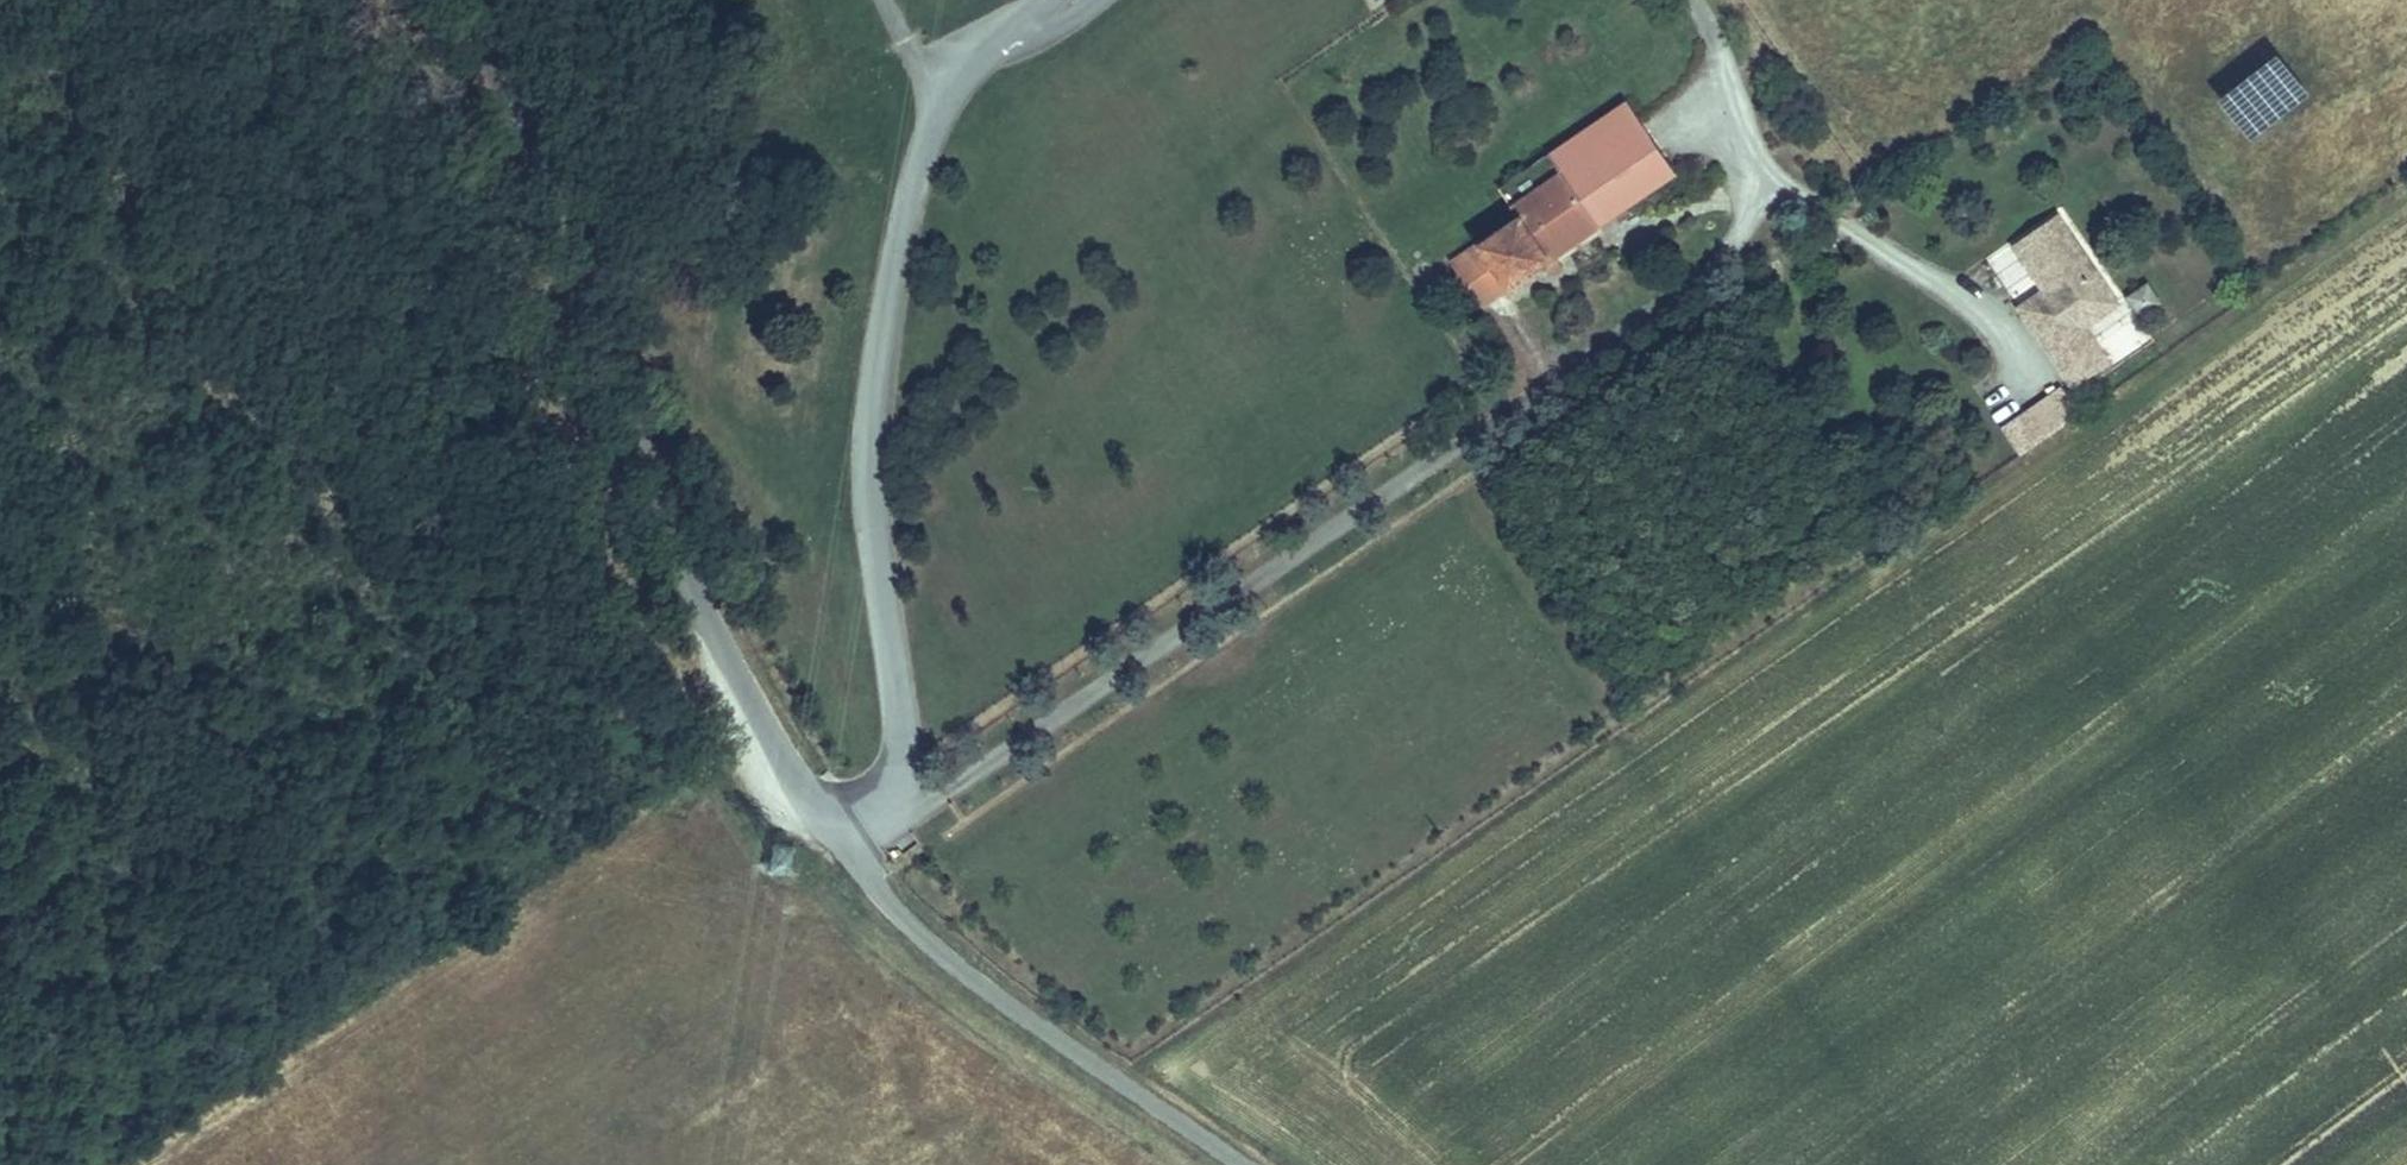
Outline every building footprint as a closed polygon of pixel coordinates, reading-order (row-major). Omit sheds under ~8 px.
[(2243,58),(2243,133),(2280,133),(2280,58),(2243,58)] [(1561,264),(1686,182),(1635,103),(1502,191),(1524,224),(1456,269),(1485,314),(1550,271),(1558,283),(1569,276),(1561,264)] [(2012,241),(2042,291),(2049,302),(2026,317),(2069,387),(2107,365),(2082,326),(2115,304),(2060,213),(2012,241)] [(2144,282),(2124,296),(2143,323),(2163,309),(2144,282)] [(2026,317),(2049,302),(2042,291),(2018,304),(2026,317)] [(2132,312),(2108,326),(2127,356),(2151,342),(2132,312)] [(2059,388),(2013,416),(2029,443),(2075,414),(2059,388)] [(2029,443),(2013,416),(1998,426),(2014,452),(2029,443)]
